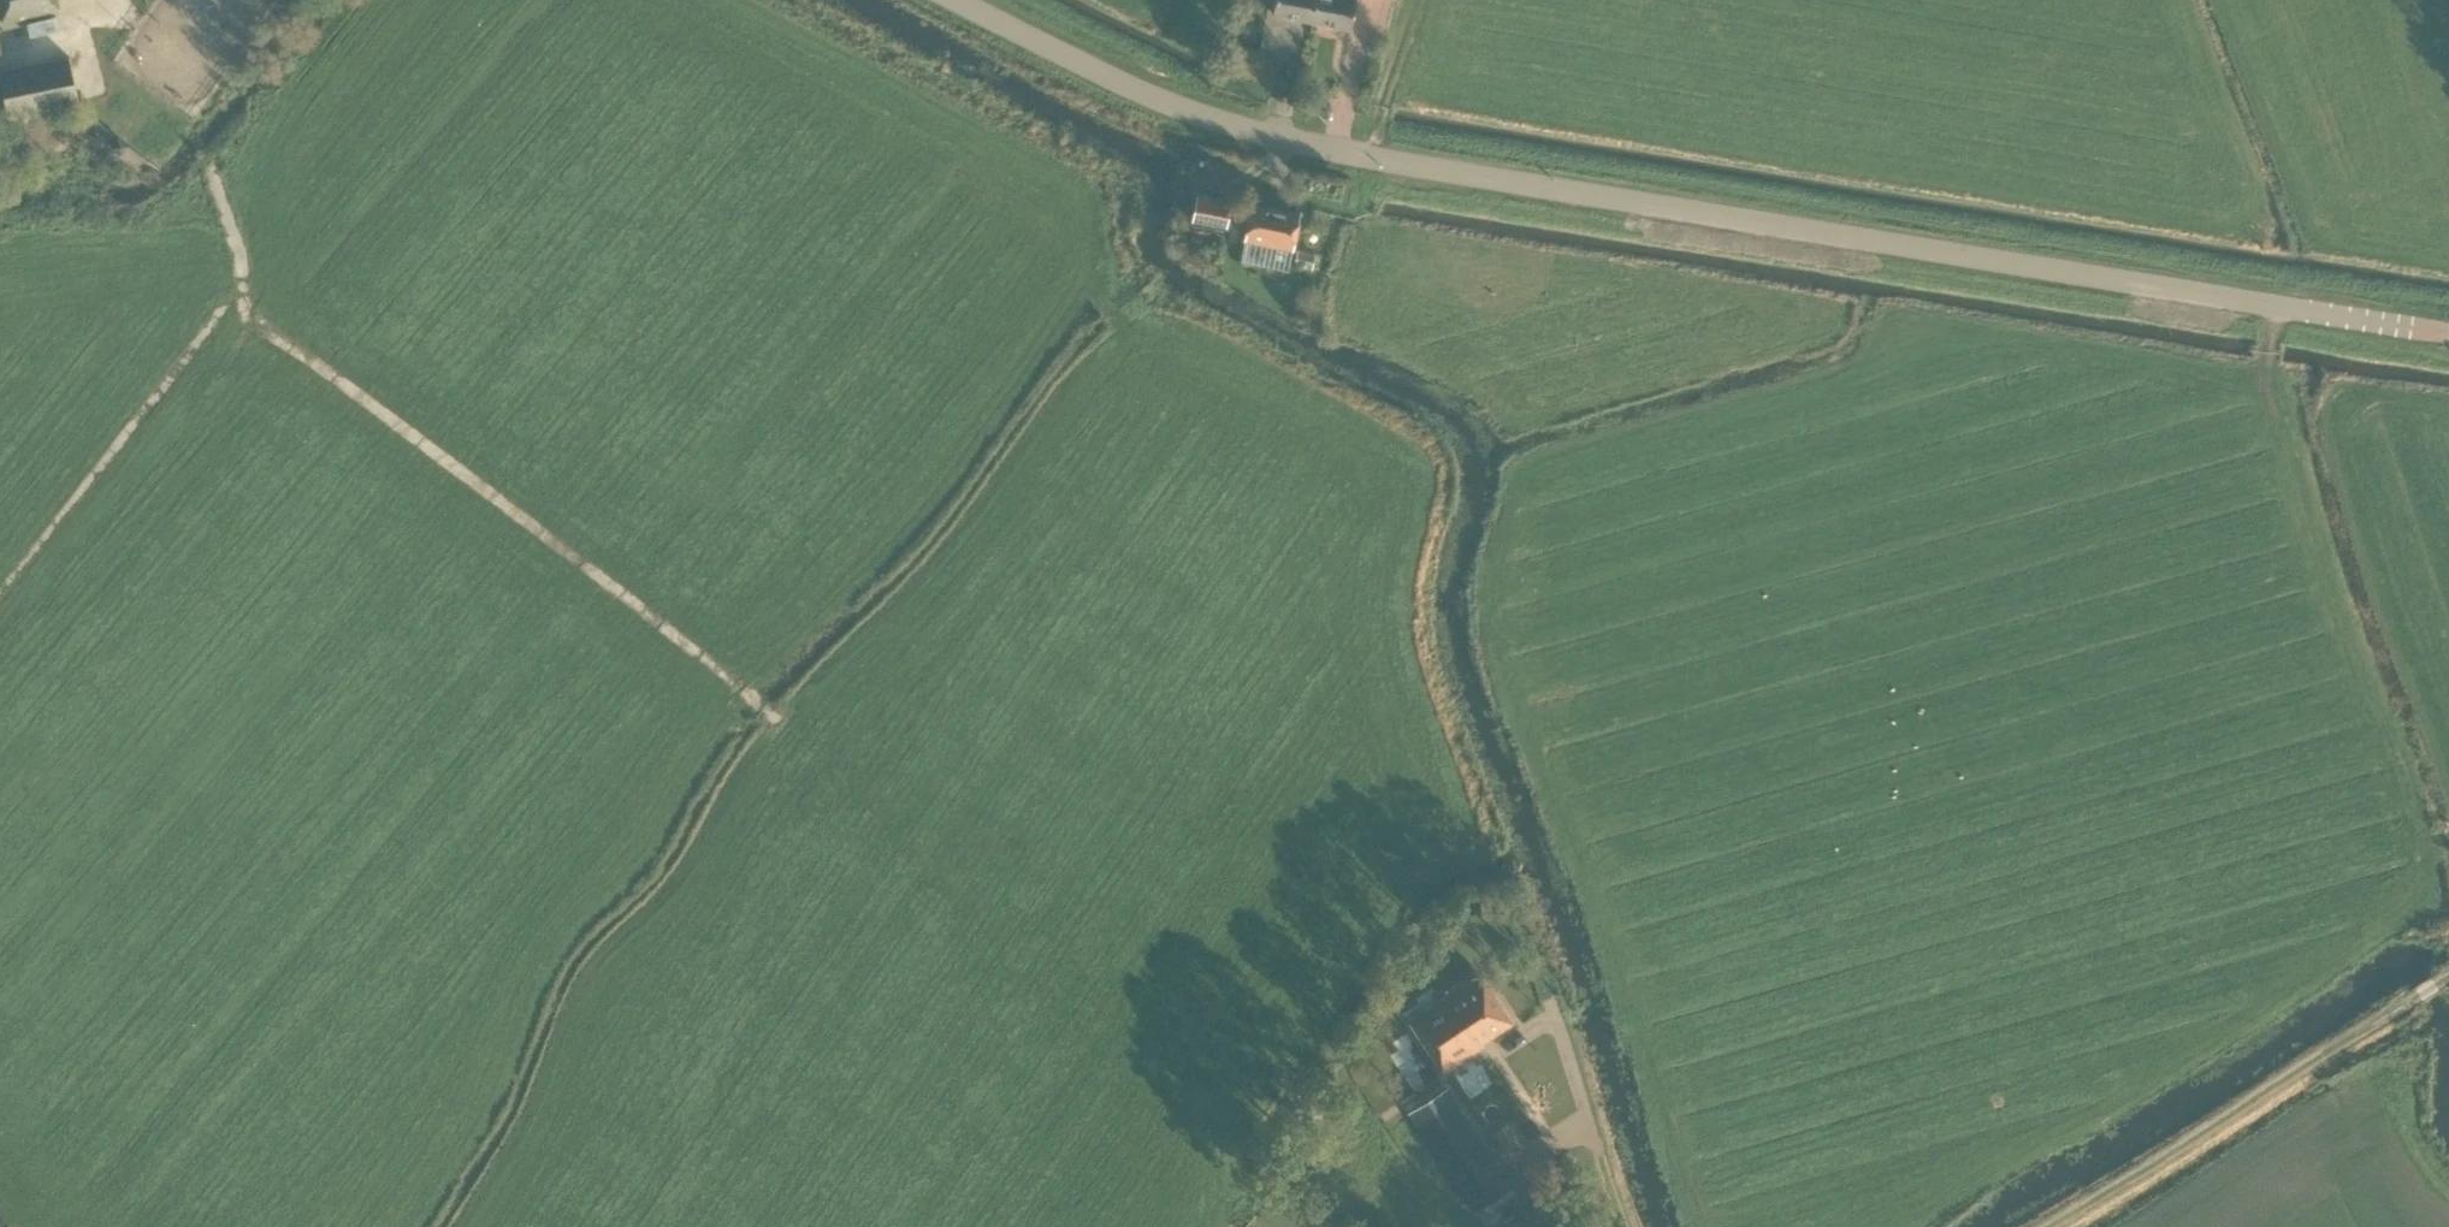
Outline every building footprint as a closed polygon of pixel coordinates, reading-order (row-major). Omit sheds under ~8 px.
[(3,22),(59,10),(57,0),(0,0),(0,10),(3,22)] [(1273,13),(1312,21),(1316,0),(1275,0),(1273,13)] [(1351,28),(1356,0),(1316,0),(1312,21),(1351,28)] [(78,106),(69,54),(0,68),(0,74),(9,120),(78,106)] [(1225,226),(1230,202),(1197,196),(1192,219),(1225,226)] [(1244,238),(1268,243),(1275,207),(1251,202),(1244,238)] [(1299,211),(1275,207),(1268,243),(1292,248),(1299,211)] [(1311,268),(1314,253),(1297,249),(1294,264),(1311,268)] [(1409,1017),(1443,1070),(1484,1044),(1481,1040),(1512,1020),(1481,971),(1409,1017)] [(1472,1211),(1509,1187),(1447,1088),(1409,1113),(1472,1211)]
